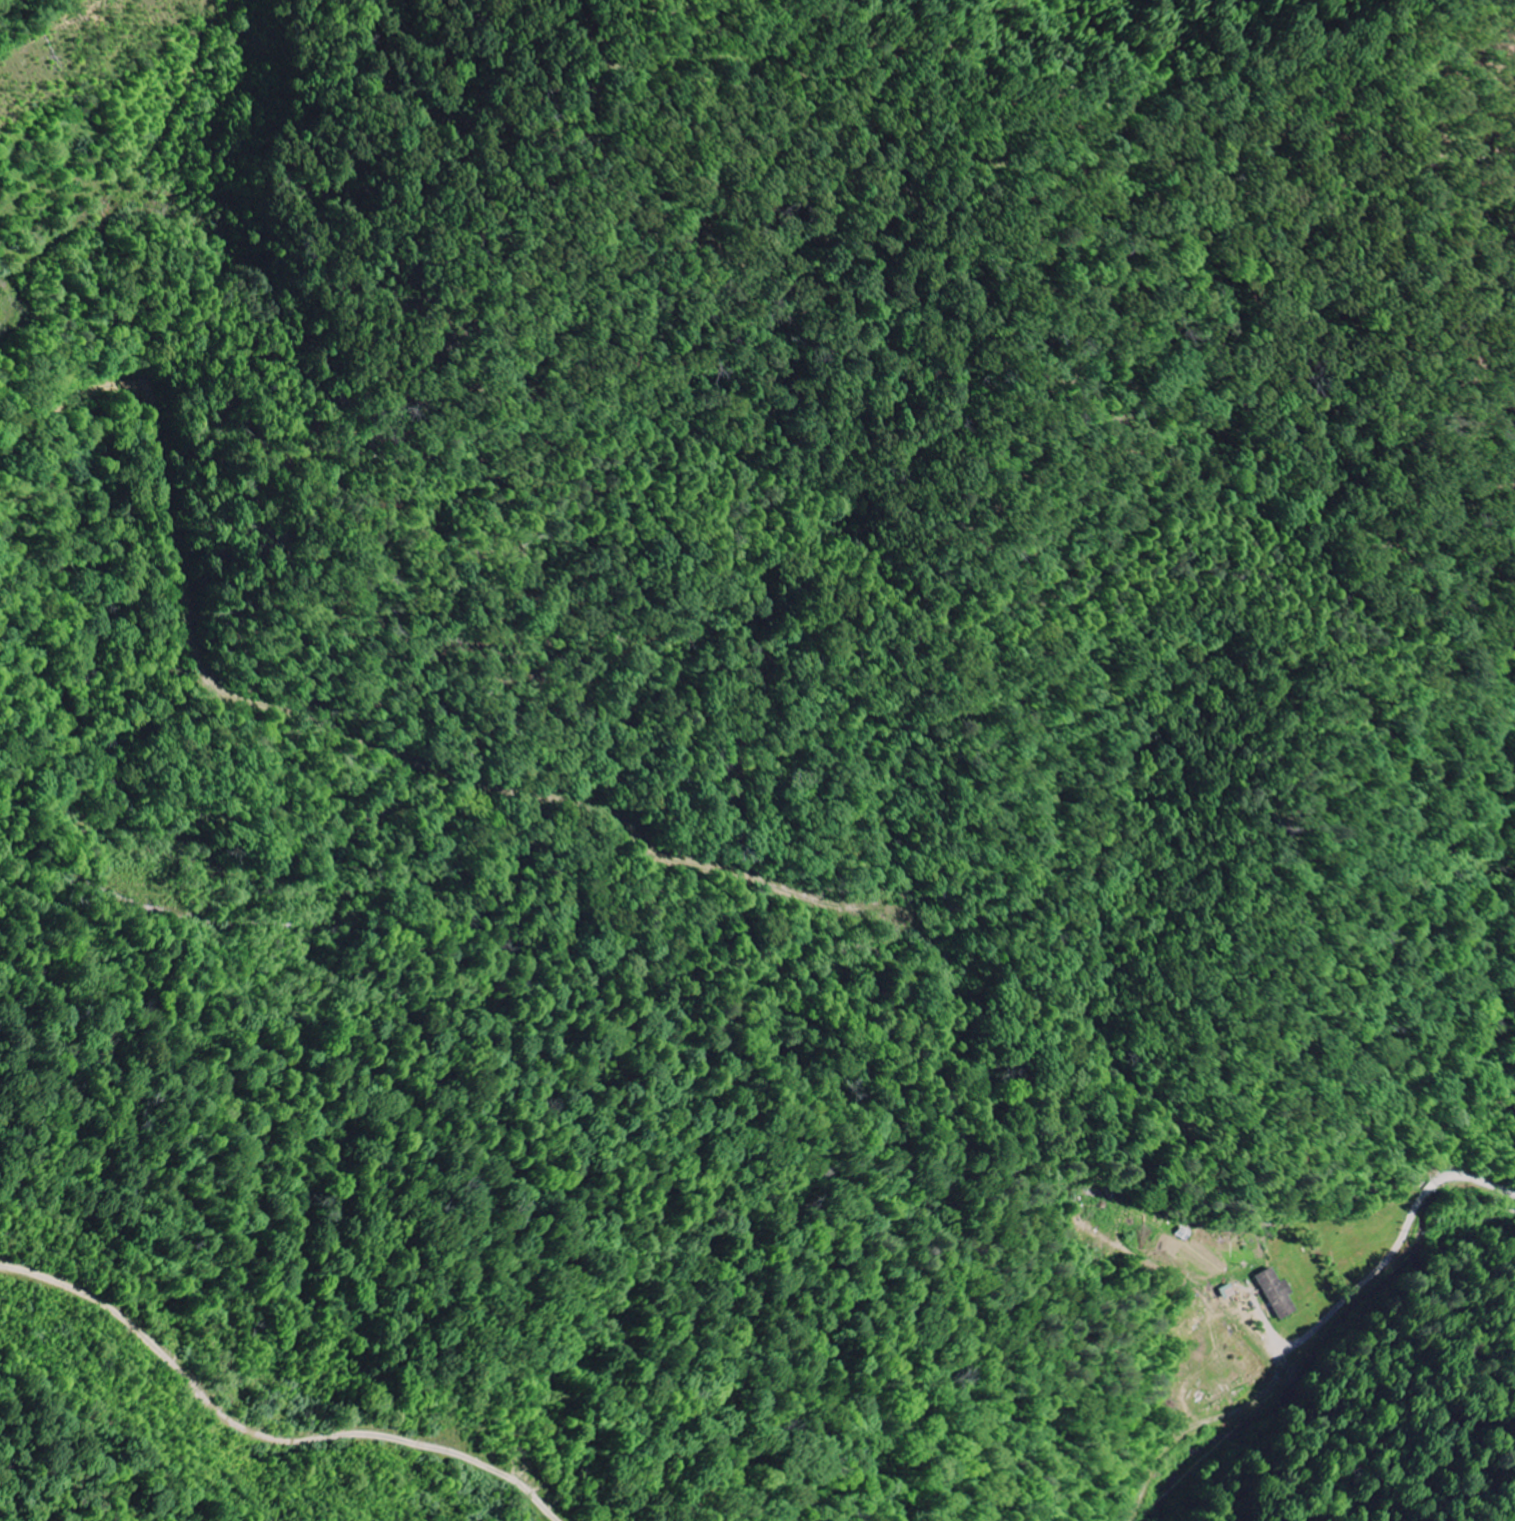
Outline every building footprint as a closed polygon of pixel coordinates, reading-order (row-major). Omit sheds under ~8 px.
[(1252,1277),(1278,1321),(1294,1311),(1285,1297),(1290,1294),(1281,1280),(1277,1282),(1268,1267),(1252,1277)]
